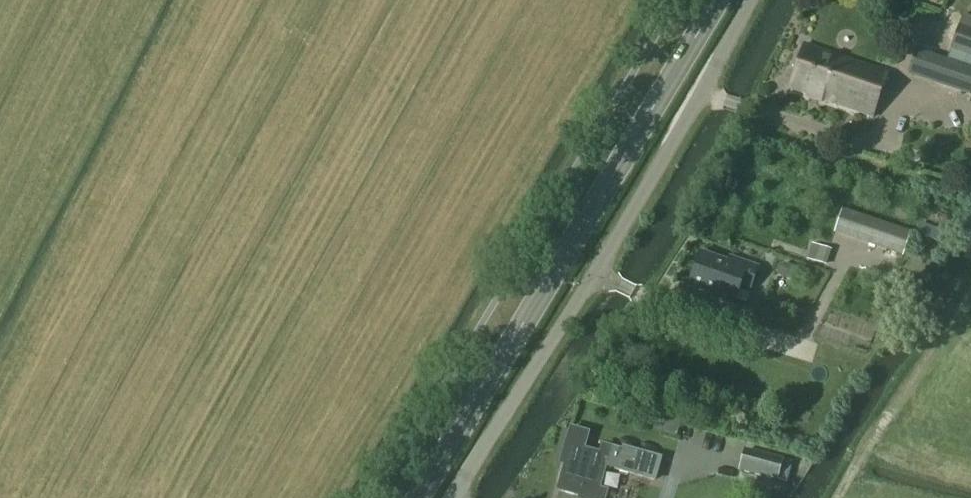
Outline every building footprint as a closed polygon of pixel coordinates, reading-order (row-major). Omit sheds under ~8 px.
[(958,29),(951,52),(970,59),(970,34),(958,29)] [(873,118),(888,75),(804,46),(789,89),(873,118)] [(910,74),(970,95),(970,70),(918,51),(910,74)] [(904,254),(911,233),(842,210),(835,231),(904,254)] [(812,245),(807,259),(824,265),(829,251),(812,245)] [(728,263),(701,254),(690,286),(713,294),(711,298),(734,306),(741,285),(751,288),(758,268),(730,258),(728,263)] [(779,267),(778,272),(780,277),(788,279),(793,277),(795,272),(792,267),(785,264),(779,267)] [(894,273),(891,284),(901,287),(905,277),(894,273)] [(666,420),(662,434),(675,437),(678,423),(666,420)] [(559,491),(580,497),(605,497),(607,493),(599,490),(606,467),(617,470),(628,473),(643,478),(654,481),(660,460),(649,457),(623,449),(622,452),(603,446),(600,455),(584,451),(588,435),(571,430),(562,460),(566,461),(568,462),(559,491)] [(792,464),(746,452),(741,473),(786,485),(792,464)]
